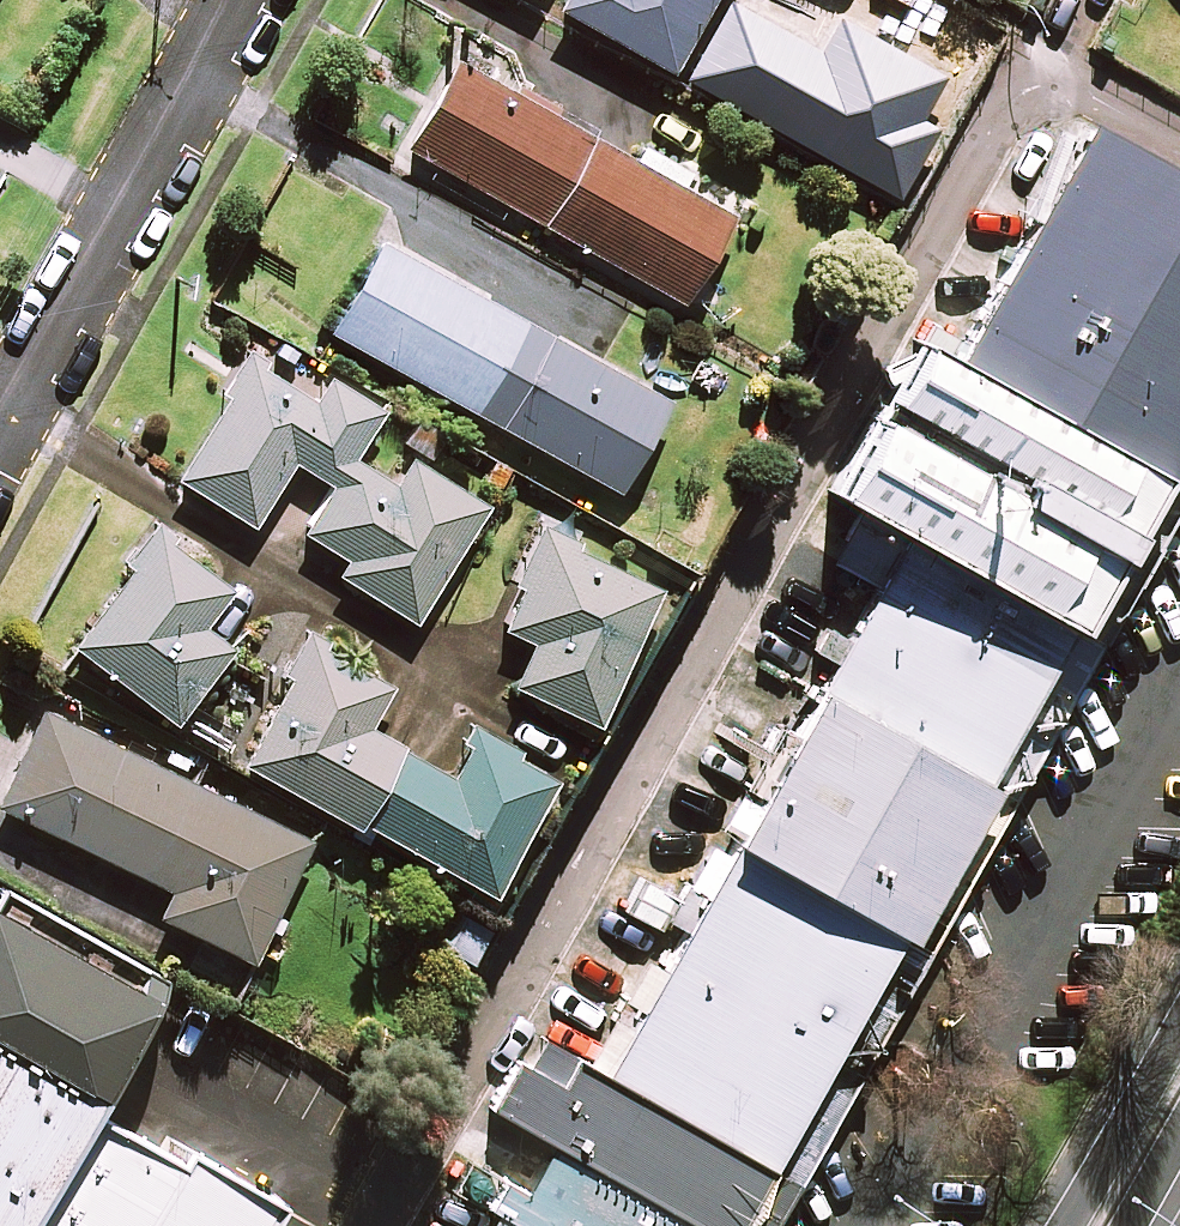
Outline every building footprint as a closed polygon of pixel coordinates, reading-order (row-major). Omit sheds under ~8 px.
[(558,11),(671,76),(714,0),(564,0),(558,11)] [(805,13),(868,50),(897,0),(812,0),(805,13)] [(455,59),(402,151),(681,311),(734,219),(455,59)] [(1152,452),(1179,402),(1179,147),(1081,92),(944,335),(1152,452)] [(376,246),(326,333),(613,498),(663,410),(376,246)] [(894,514),(1062,609),(1152,452),(944,335),(918,320),(829,478),(894,514)] [(255,348),(173,477),(247,524),(286,462),(333,491),(383,412),(327,376),(319,389),(255,348)] [(408,632),(487,508),(409,459),(389,491),(352,467),(305,541),(342,564),(330,583),(408,632)] [(591,1048),(760,1143),(1062,609),(894,514),(591,1048)] [(532,647),(510,686),(584,728),(664,590),(548,524),(491,623),(532,647)] [(154,537),(67,645),(174,730),(239,649),(208,625),(231,597),(154,537)] [(308,644),(238,765),(483,906),(561,772),(483,727),(453,779),(361,726),(383,687),(308,644)] [(38,706),(0,786),(0,812),(167,891),(154,917),(252,964),(313,837),(38,706)] [(0,913),(0,1025),(100,1081),(148,996),(0,913)] [(724,1205),(760,1143),(591,1048),(538,1019),(503,1081),(564,1115),(724,1205)] [(97,1088),(0,1034),(0,1224),(3,1225),(18,1225),(97,1088)] [(97,1088),(18,1225),(242,1225),(266,1183),(97,1088)] [(724,1205),(564,1115),(501,1225),(713,1225),(724,1205)]
